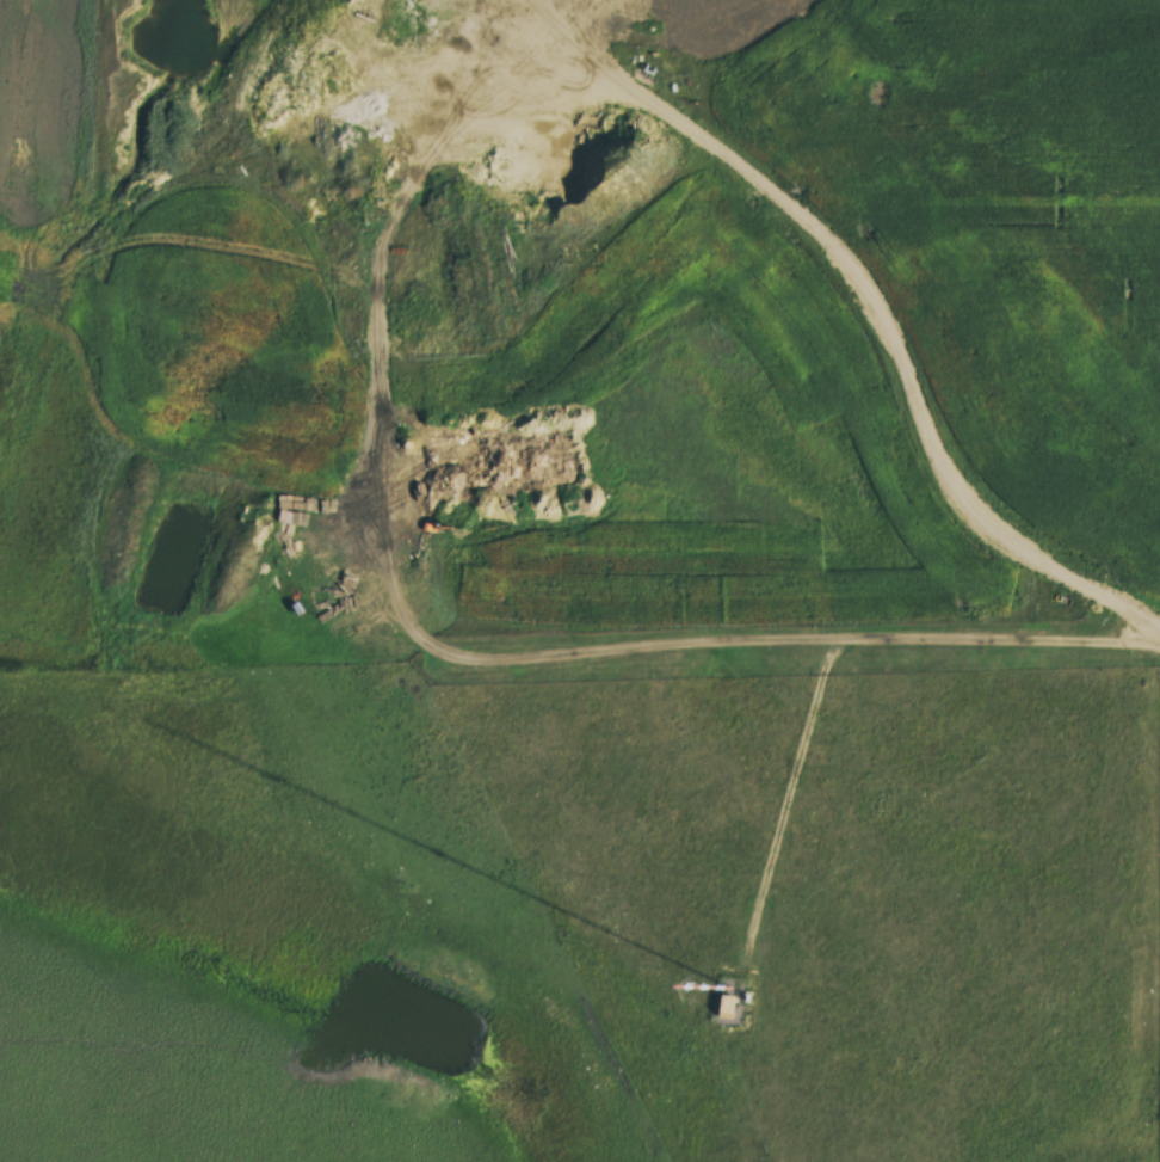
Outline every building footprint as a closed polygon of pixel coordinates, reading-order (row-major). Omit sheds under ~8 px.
[(727,999),(718,997),(714,1013),(724,1015),(727,999)]
